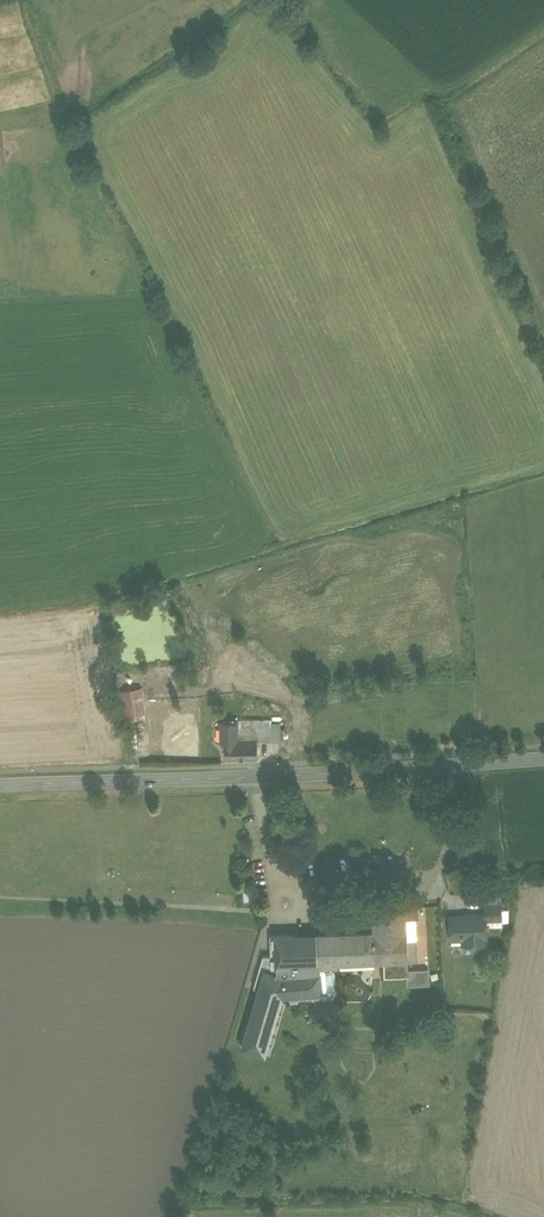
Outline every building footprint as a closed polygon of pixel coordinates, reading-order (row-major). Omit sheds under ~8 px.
[(149,716),(144,690),(126,693),(131,719),(144,717),(149,716)] [(241,722),(241,724),(241,744),(261,744),(282,744),(282,721),(272,721),(241,722)] [(241,724),(223,725),(223,746),(223,756),(223,762),(261,762),(261,744),(241,744),(241,724)] [(271,903),(270,889),(254,890),(256,904),(257,904),(271,903)] [(486,913),(490,913),(491,924),(513,923),(513,912),(504,912),(503,896),(485,897),(486,913)] [(373,934),(320,936),(321,972),(331,972),(384,969),(384,980),(409,979),(409,988),(430,987),(430,972),(411,973),(410,964),(419,964),(418,944),(408,944),(407,922),(407,910),(407,908),(372,910),(373,934)] [(407,910),(407,922),(420,922),(420,909),(407,910)] [(486,913),(452,914),(453,941),(465,940),(465,946),(491,945),(491,924),(490,913),(486,913)] [(321,972),(320,936),(272,939),(273,972),(265,971),(242,1052),(266,1059),(285,1001),(323,996),(323,1000),(332,999),(337,994),(336,975),(331,972),(321,972)]
